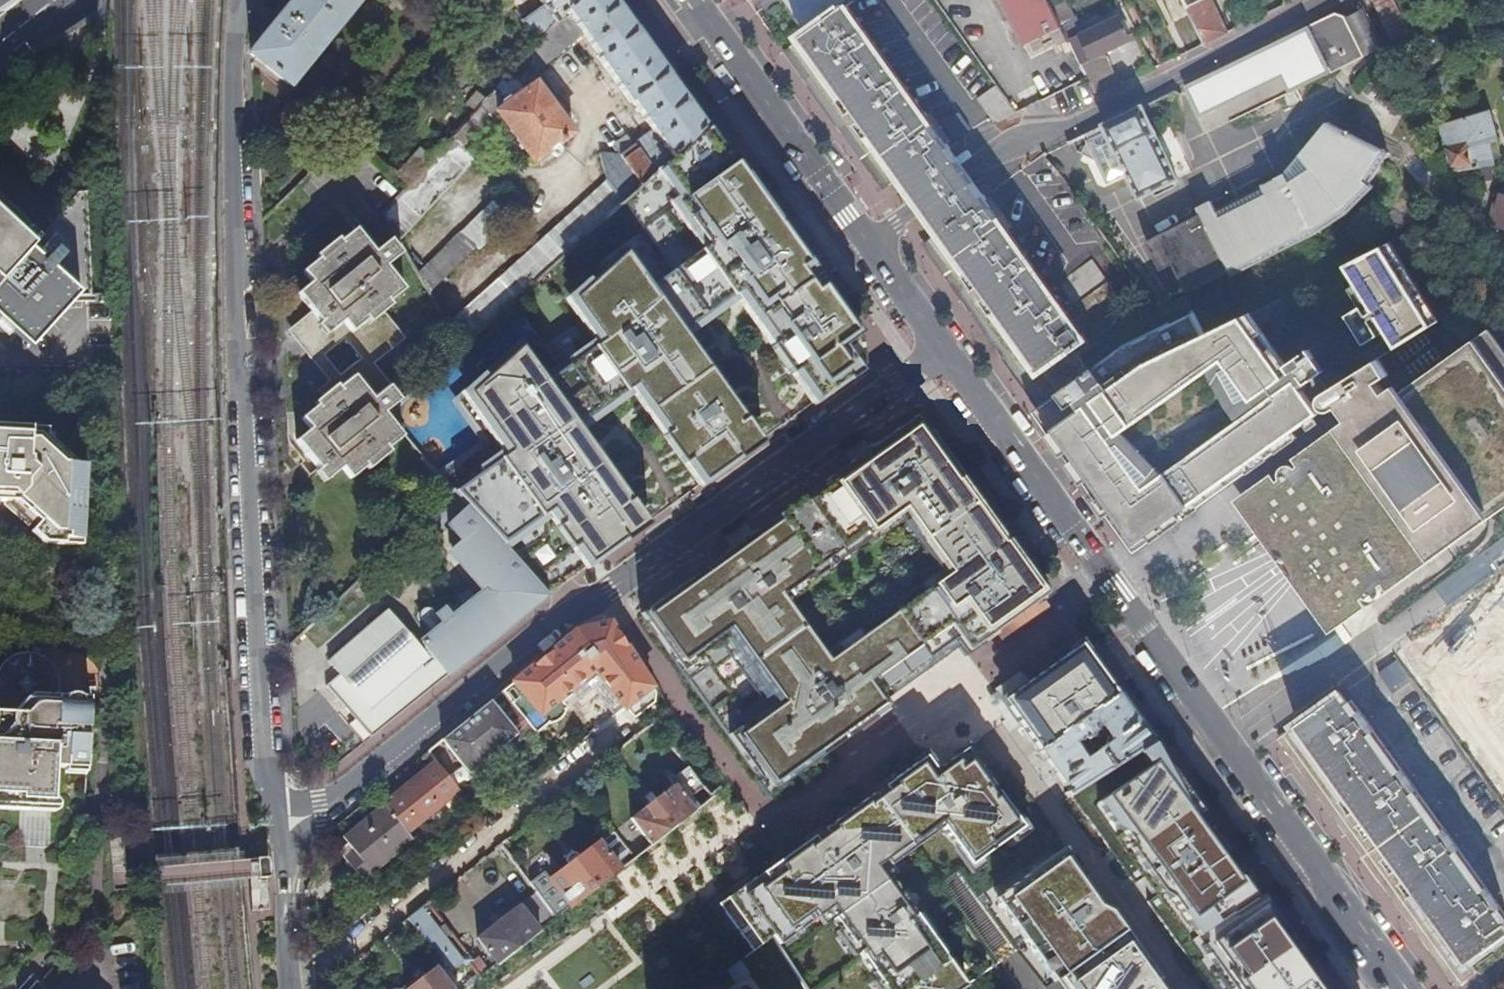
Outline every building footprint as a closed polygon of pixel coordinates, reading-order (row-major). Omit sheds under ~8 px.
[(249,53),(287,86),(360,0),(292,0),(249,53)] [(543,7),(522,22),(538,44),(567,11),(577,0),(538,0),(543,7)] [(671,158),(706,127),(636,31),(614,0),(577,0),(567,11),(582,34),(599,58),(598,60),(630,104),(632,102),(651,131),(671,158)] [(811,32),(837,13),(834,10),(833,11),(825,0),(788,0),(811,32)] [(853,0),(825,0),(833,11),(834,10),(837,13),(846,6),(854,1),(853,0)] [(1026,44),(1062,26),(1060,23),(1049,0),(1004,0),(1026,44)] [(1204,44),(1229,32),(1213,0),(1183,0),(1204,44)] [(1395,0),(1372,0),(1393,45),(1412,36),(1395,0)] [(1144,2),(1133,8),(1143,29),(1154,24),(1144,2)] [(811,32),(787,49),(820,95),(853,141),(881,181),(897,169),(910,187),(958,163),(846,6),(837,13),(811,32)] [(490,106),(530,76),(582,34),(567,11),(538,44),(489,99),(476,112),(433,159),(409,185),(383,213),(398,240),(476,157),(468,150),(497,116),(490,106)] [(1345,20),(1363,58),(1383,48),(1364,11),(1345,20)] [(1075,16),(1060,23),(1062,26),(1095,97),(1119,85),(1104,53),(1131,40),(1120,17),(1083,34),(1075,16)] [(1272,44),(1188,85),(1187,94),(1206,133),(1297,90),(1290,73),(1296,70),(1300,76),(1345,55),(1349,65),(1363,58),(1345,20),(1344,19),(1333,16),(1272,44)] [(1290,73),(1297,90),(1349,65),(1345,55),(1300,76),(1296,70),(1290,73)] [(490,106),(497,116),(531,164),(542,156),(546,162),(551,158),(555,158),(556,158),(559,156),(561,153),(561,150),(557,145),(572,134),(530,76),(490,106)] [(1016,113),(996,85),(977,99),(995,124),(1016,113)] [(466,103),(476,112),(489,99),(478,89),(466,103)] [(1142,107),(1072,141),(1077,151),(1076,152),(1096,161),(1097,161),(1107,181),(1125,171),(1139,198),(1177,179),(1142,107)] [(939,119),(953,138),(970,129),(958,113),(939,119)] [(1474,166),(1475,170),(1491,168),(1489,151),(1500,149),(1495,120),(1443,128),(1442,148),(1446,171),(1474,166)] [(1183,223),(1211,280),(1231,271),(1233,275),(1318,233),(1350,214),(1376,187),(1372,183),(1391,154),(1330,123),(1303,154),(1313,167),(1318,173),(1298,188),(1210,231),(1202,214),(1183,223)] [(705,249),(671,272),(649,288),(680,334),(737,294),(815,401),(822,397),(859,371),(855,367),(852,341),(857,337),(843,315),(766,211),(706,127),(671,158),(658,170),(679,199),(673,204),(705,249)] [(671,158),(651,131),(635,142),(619,154),(615,157),(597,155),(605,182),(447,324),(460,348),(540,276),(579,242),(622,203),(658,170),(671,158)] [(614,145),(619,154),(635,142),(630,134),(614,145)] [(421,148),(396,174),(409,185),(433,159),(421,148)] [(1303,154),(1288,173),(1293,182),(1313,167),(1303,154)] [(958,163),(910,187),(922,204),(940,229),(982,198),(967,177),(958,163)] [(1199,208),(1202,214),(1210,231),(1298,188),(1318,173),(1313,167),(1293,182),(1268,194),(1221,217),(1217,208),(1214,200),(1199,208)] [(679,199),(658,170),(622,203),(671,272),(705,249),(673,204),(679,199)] [(1288,173),(1264,185),(1268,194),(1293,182),(1288,173)] [(1264,185),(1217,208),(1221,217),(1268,194),(1264,185)] [(1491,228),(1503,231),(1503,196),(1495,193),(1490,210),(1495,212),(1491,228)] [(0,284),(0,321),(4,316),(9,322),(16,327),(22,329),(30,330),(38,328),(51,321),(55,315),(59,304),(59,297),(88,296),(83,195),(77,194),(40,238),(1,283),(0,284)] [(1088,344),(1048,291),(982,198),(940,229),(947,239),(931,251),(965,299),(972,294),(988,317),(1013,353),(1005,359),(1007,362),(1039,408),(1088,373),(1078,358),(1091,348),(1088,344)] [(40,238),(0,200),(0,282),(1,283),(40,238)] [(1183,223),(1158,235),(1172,265),(1174,264),(1188,292),(1211,280),(1183,223)] [(367,325),(382,313),(390,306),(387,301),(402,289),(385,267),(399,255),(387,241),(373,253),(361,239),(355,232),(335,249),(337,252),(317,268),(315,265),(300,278),(307,289),(299,296),(293,301),(309,320),(315,327),(323,336),(339,322),(347,333),(364,320),(367,325)] [(460,233),(418,275),(429,293),(475,248),(460,233)] [(1172,265),(1158,235),(1147,240),(1162,270),(1172,265)] [(1431,327),(1382,248),(1343,268),(1372,313),(1365,317),(1361,310),(1347,318),(1364,347),(1378,338),(1367,321),(1374,316),(1395,350),(1431,327)] [(680,334),(649,288),(623,256),(572,301),(600,343),(545,382),(517,349),(458,404),(486,445),(441,478),(453,492),(483,524),(546,595),(559,586),(634,532),(645,523),(576,427),(632,387),(702,482),(738,457),(758,442),(680,334)] [(1048,291),(1088,344),(1129,314),(1091,260),(1048,291)] [(315,327),(309,320),(288,338),(328,387),(333,393),(350,379),(372,401),(389,387),(370,364),(401,338),(382,313),(367,325),(364,320),(347,333),(339,322),(323,336),(315,327)] [(1280,370),(1242,316),(1205,334),(1195,313),(1119,351),(1088,373),(1039,408),(1136,544),(1223,482),(1321,412),(1298,379),(1318,365),(1303,344),(1283,358),(1287,365),(1280,370)] [(1400,392),(1395,386),(1384,393),(1377,382),(1388,375),(1377,360),(1319,396),(1319,402),(1322,408),(1326,410),(1330,410),(1338,405),(1349,420),(1337,428),(1292,459),(1297,466),(1292,469),(1289,466),(1284,465),(1280,466),(1276,469),(1275,475),(1277,480),(1274,482),(1270,475),(1234,501),(1280,568),(1327,632),(1363,607),(1358,600),(1362,597),(1365,601),(1368,602),(1371,603),(1375,602),(1379,599),(1381,593),(1378,586),(1381,584),(1386,591),(1430,561),(1490,519),(1503,509),(1503,352),(1488,330),(1400,392)] [(333,393),(328,387),(317,395),(320,400),(311,407),(314,411),(299,425),(307,435),(295,447),(316,474),(313,476),(321,486),(338,472),(349,484),(404,437),(386,415),(401,401),(389,387),(372,401),(350,379),(333,393)] [(6,502),(13,507),(18,504),(39,523),(35,527),(53,544),(82,545),(86,464),(77,464),(47,436),(48,429),(0,426),(0,501),(6,502)] [(640,615),(772,807),(847,756),(891,725),(877,705),(957,651),(980,646),(988,659),(1043,621),(911,429),(640,615)] [(453,492),(412,530),(425,545),(446,526),(460,541),(455,546),(492,592),(488,595),(443,631),(428,643),(426,639),(422,642),(425,647),(421,651),(386,611),(326,662),(337,676),(324,687),(368,739),(452,671),(546,595),(483,524),(453,492)] [(53,544),(35,527),(31,532),(44,544),(53,544)] [(449,552),(483,589),(488,595),(492,592),(455,546),(449,552)] [(1450,676),(1503,642),(1503,578),(1421,631),(1450,676)] [(443,607),(450,615),(476,595),(470,586),(443,607)] [(438,625),(443,631),(488,595),(483,589),(476,595),(450,615),(451,616),(442,622),(438,625)] [(450,615),(443,607),(435,613),(442,622),(451,616),(450,615)] [(500,692),(534,732),(544,724),(552,722),(558,719),(563,709),(559,703),(571,694),(567,689),(585,674),(560,644),(500,692)] [(1316,971),(1229,856),(1205,823),(1179,787),(1127,713),(1106,684),(1093,666),(1080,647),(1002,703),(1133,885),(1142,878),(1155,897),(1146,903),(1179,949),(1208,988),(1330,988),(1316,971)] [(90,696),(59,694),(59,679),(57,672),(50,661),(45,657),(40,655),(28,652),(23,652),(17,653),(8,658),(3,662),(0,667),(0,808),(49,811),(49,800),(53,800),(54,767),(65,767),(65,772),(86,774),(90,696)] [(1394,694),(1412,681),(1398,662),(1380,675),(1394,694)] [(612,702),(625,692),(613,677),(601,687),(612,702)] [(1402,768),(1397,771),(1371,735),(1376,731),(1361,711),(1364,709),(1351,691),(1343,697),(1342,694),(1279,740),(1319,797),(1336,821),(1358,854),(1391,899),(1397,907),(1413,929),(1428,949),(1433,956),(1453,984),(1460,985),(1462,983),(1470,978),(1479,988),(1503,971),(1503,919),(1497,910),(1502,906),(1488,886),(1483,890),(1456,852),(1461,849),(1445,827),(1440,830),(1413,793),(1418,789),(1402,768)] [(487,702),(441,740),(466,772),(484,758),(486,761),(490,761),(499,754),(499,750),(497,747),(513,734),(487,702)] [(720,906),(752,950),(812,907),(819,917),(875,988),(948,988),(877,873),(923,842),(940,830),(966,866),(1022,826),(967,750),(943,768),(934,774),(924,759),(910,769),(876,793),(806,844),(720,906)] [(383,804),(405,833),(457,792),(437,765),(434,762),(383,804)] [(690,772),(686,766),(670,779),(674,784),(678,781),(690,772)] [(709,796),(690,772),(678,781),(698,807),(710,798),(709,796)] [(650,845),(694,810),(674,785),(630,818),(650,845)] [(358,877),(408,837),(405,833),(383,804),(342,837),(347,843),(353,852),(344,859),(358,877)] [(634,857),(614,831),(551,879),(562,894),(547,906),(556,917),(634,857)] [(361,881),(411,841),(408,837),(358,877),(361,881)] [(353,852),(347,843),(337,850),(344,859),(353,852)] [(1061,856),(1036,873),(1039,878),(1031,884),(1027,879),(1005,895),(1008,899),(998,906),(1014,928),(1019,925),(1028,937),(1023,941),(1033,955),(1045,962),(1064,988),(1154,988),(1113,930),(1100,922),(1093,912),(1098,909),(1061,856)] [(547,906),(536,891),(522,902),(542,928),(556,917),(547,906)] [(497,963),(538,931),(518,905),(477,937),(497,963)] [(421,907),(406,918),(444,966),(446,964),(451,970),(463,960),(421,907)] [(437,967),(408,988),(453,988),(437,967)]
